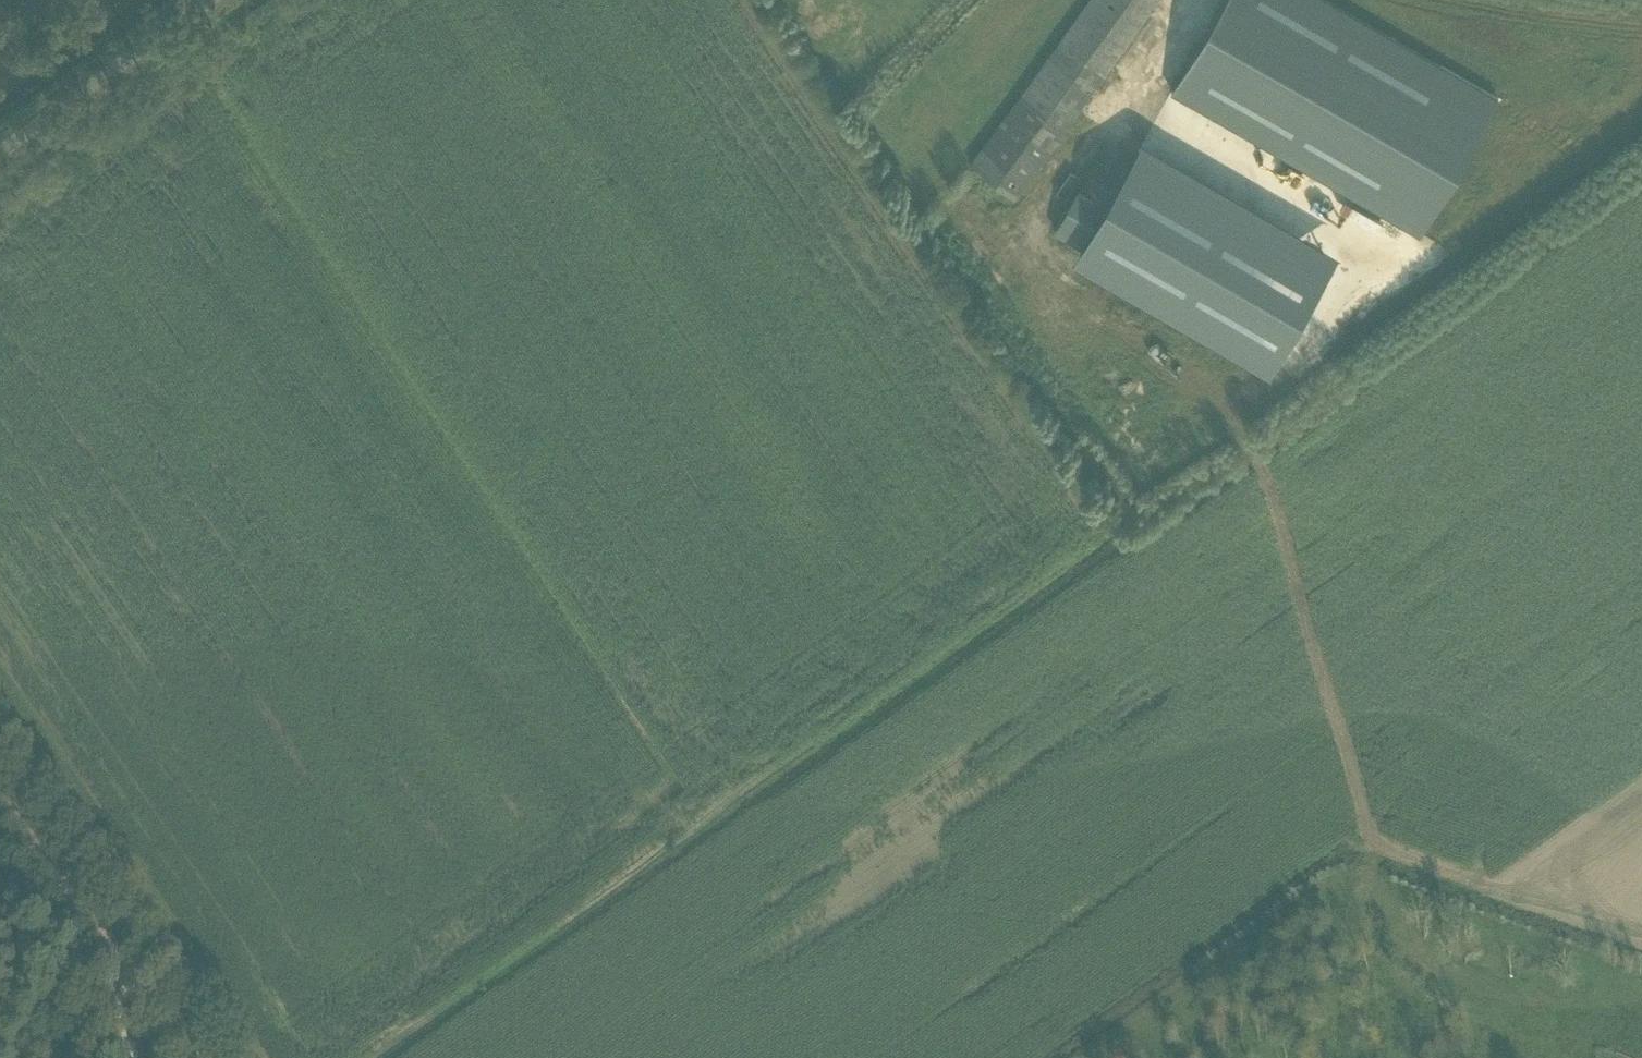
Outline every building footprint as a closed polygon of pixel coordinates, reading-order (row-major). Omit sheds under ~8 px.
[(1015,196),(1104,71),(1154,0),(1090,0),(971,162),(1015,196)] [(1173,94),(1192,105),(1421,236),(1501,98),(1330,0),(1227,0),(1173,94)] [(1470,177),(1492,153),(1484,145),(1462,169),(1470,177)] [(1081,250),(1080,251),(1147,290),(1173,244),(1106,206),(1081,250)]
